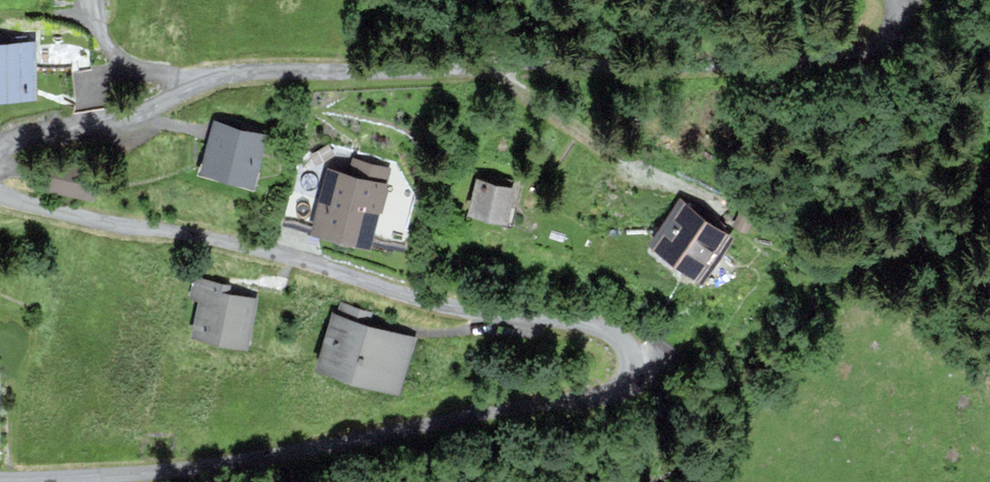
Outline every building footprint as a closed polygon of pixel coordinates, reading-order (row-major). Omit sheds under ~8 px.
[(34,41),(0,41),(0,94),(34,94),(34,41)] [(265,133),(215,119),(201,167),(251,181),(265,133)] [(355,158),(351,174),(328,168),(313,226),(368,240),(387,167),(355,158)] [(512,186),(477,178),(469,210),(503,218),(512,186)] [(727,234),(681,200),(653,238),(700,272),(727,234)] [(229,284),(196,276),(192,294),(201,296),(193,331),(244,343),(254,297),(227,291),(229,284)] [(412,337),(334,313),(319,361),(397,385),(412,337)]
